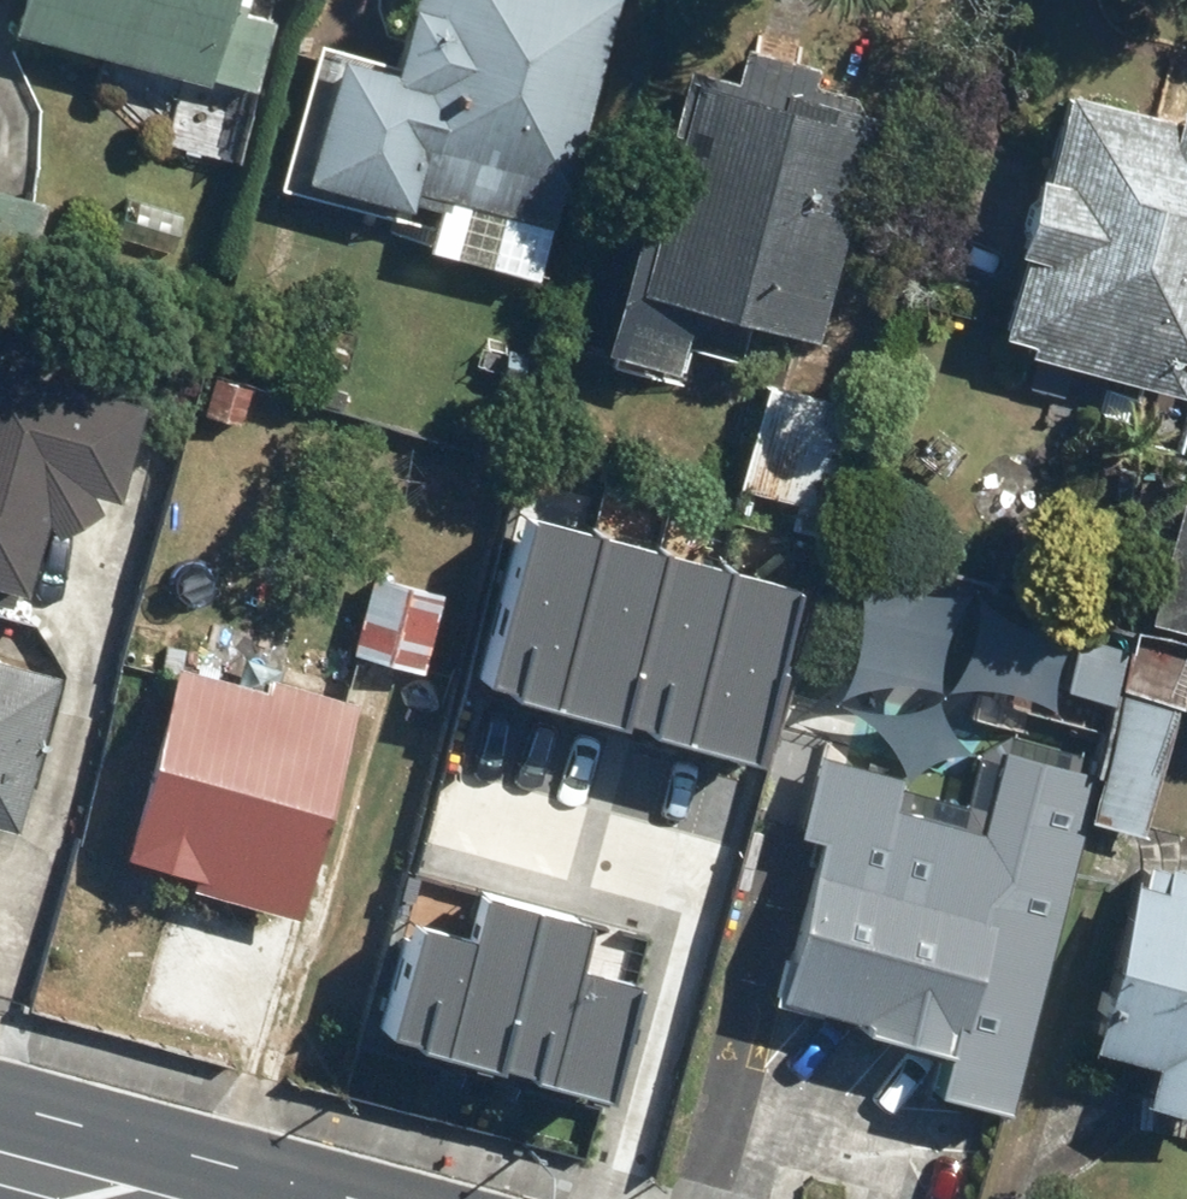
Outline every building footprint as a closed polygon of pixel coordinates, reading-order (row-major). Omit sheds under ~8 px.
[(2,29),(203,82),(205,74),(250,86),(270,14),(221,1),(221,0),(10,0),(2,29)] [(332,56),(298,180),(398,208),(405,183),(553,223),(614,0),(398,0),(379,69),(332,56)] [(726,77),(682,63),(595,345),(673,369),(694,301),(809,336),(876,117),(802,94),(812,62),(737,40),(726,77)] [(1060,94),(1000,331),(1034,340),(1031,352),(1158,384),(1167,350),(1186,355),(1186,107),(1182,125),(1060,94)] [(0,190),(0,297),(13,301),(40,200),(0,190)] [(0,359),(0,584),(17,588),(39,512),(48,530),(94,507),(81,481),(111,490),(137,399),(0,359)] [(864,407),(758,378),(729,483),(835,512),(864,407)] [(1183,495),(1148,618),(1186,629),(1186,496),(1183,495)] [(524,500),(479,667),(737,735),(782,567),(524,500)] [(433,594),(369,575),(346,653),(411,672),(433,594)] [(1186,670),(1124,652),(1079,816),(1141,833),(1186,670)] [(11,829),(56,672),(0,656),(0,826),(11,829)] [(265,675),(261,688),(173,662),(117,853),(186,873),(182,886),(289,918),(353,701),(265,675)] [(1001,867),(818,818),(771,993),(847,1013),(843,1030),(944,1057),(948,1041),(965,1046),(986,970),(974,967),(1001,867)] [(1132,874),(1086,1041),(1151,1059),(1140,1096),(1186,1109),(1186,865),(1169,860),(1163,883),(1132,874)] [(412,915),(384,1022),(599,1079),(630,962),(571,947),(582,907),(488,882),(475,932),(412,915)]
